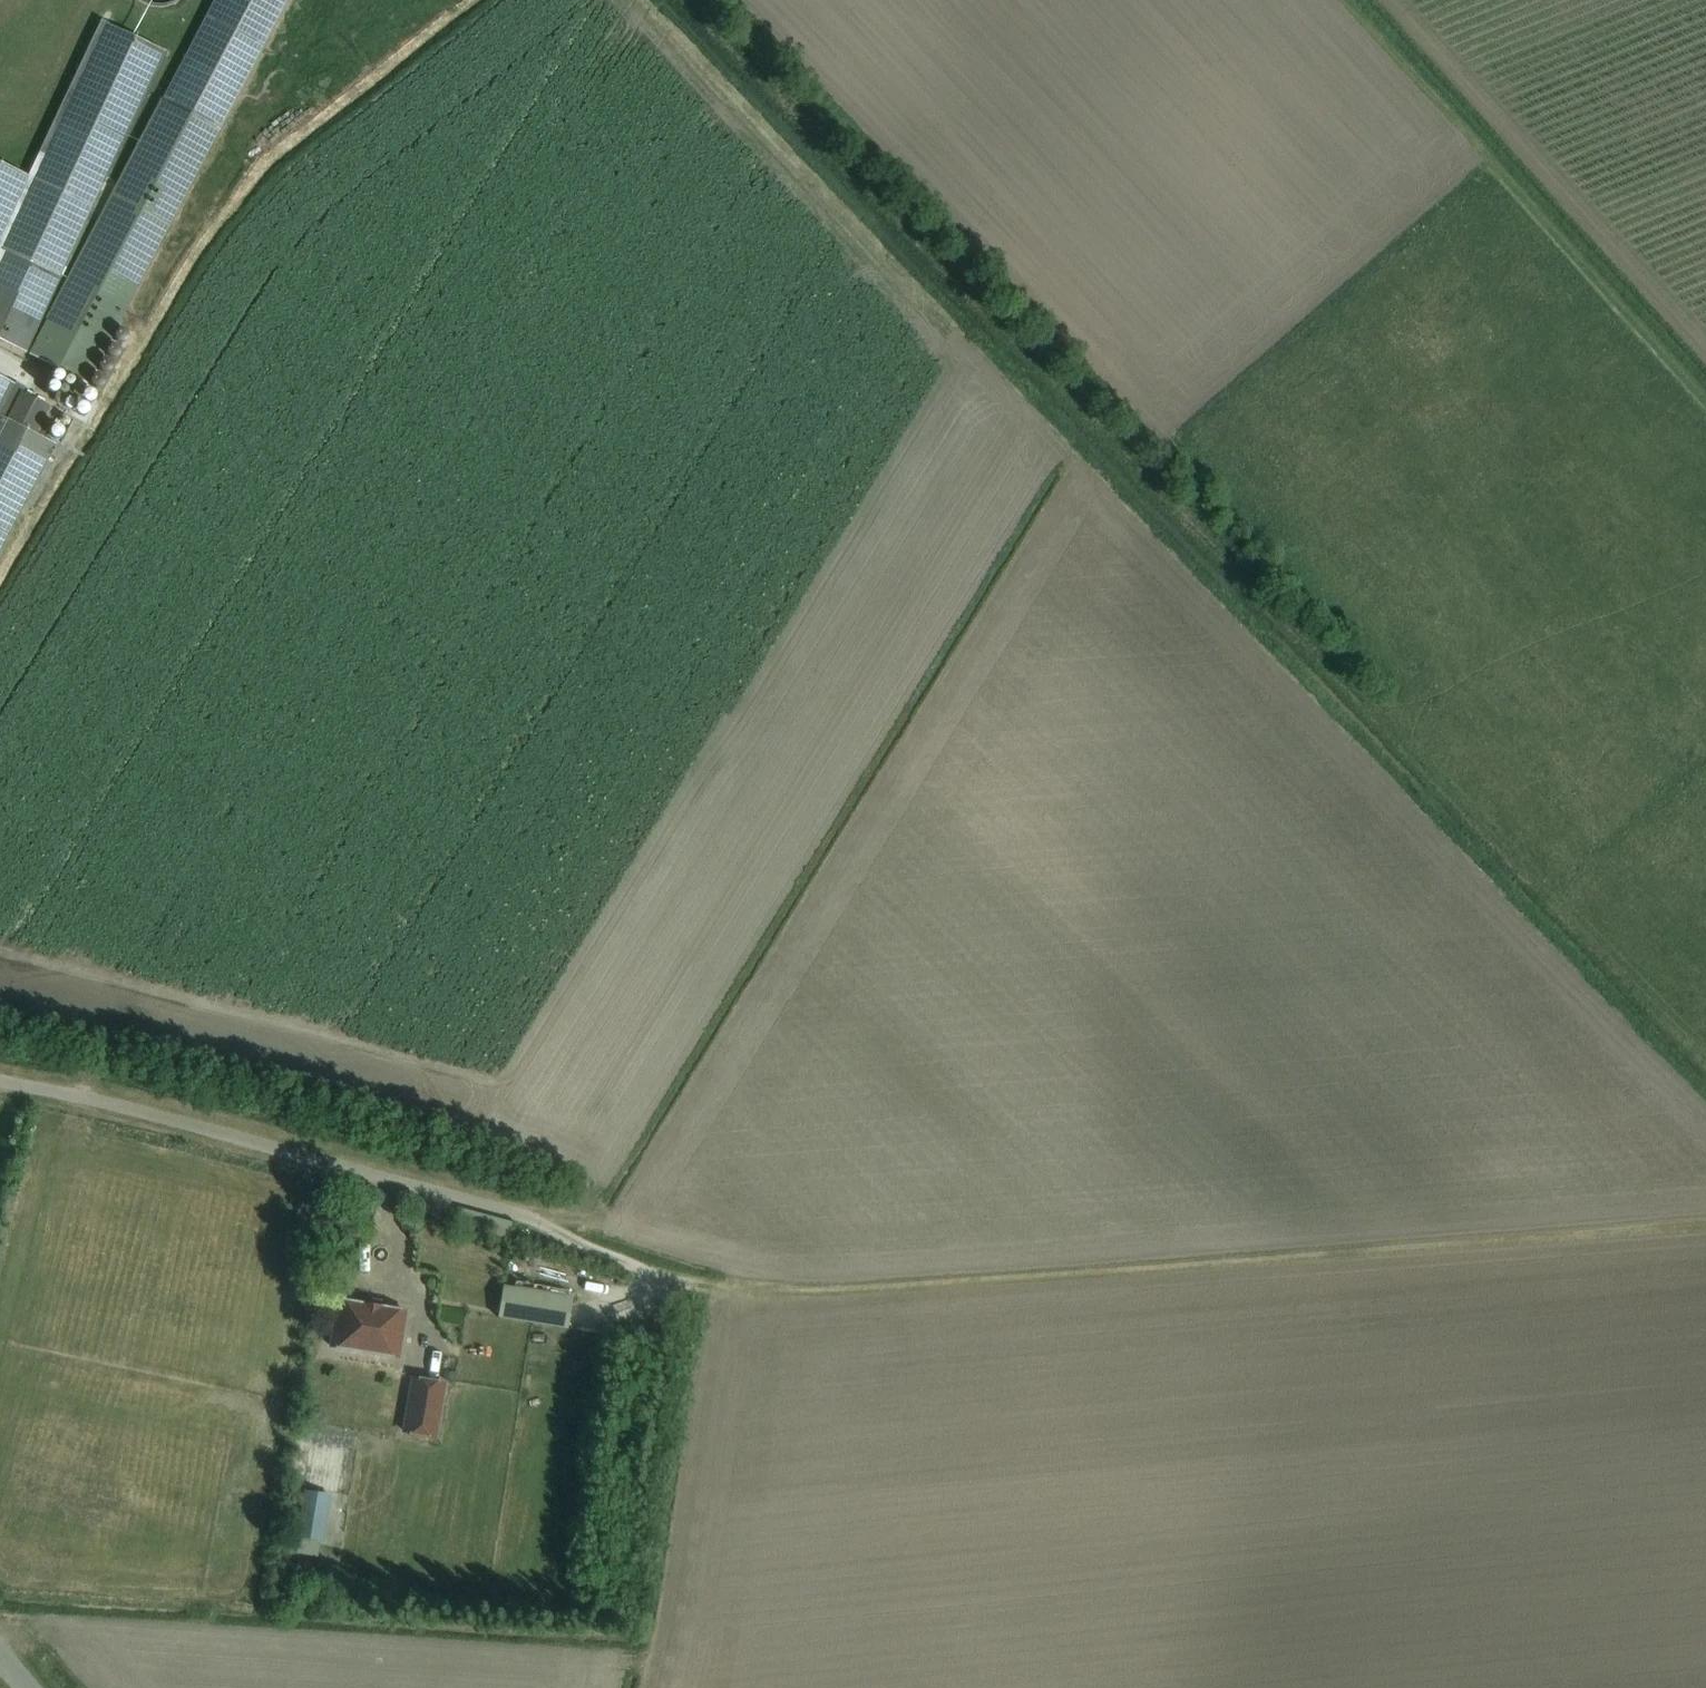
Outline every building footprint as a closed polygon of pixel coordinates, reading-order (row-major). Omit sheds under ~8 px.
[(218,133),(287,0),(214,0),(29,354),(87,384),(218,133)] [(25,353),(61,276),(59,275),(103,183),(165,53),(101,23),(40,152),(29,175),(0,162),(0,341),(25,353)] [(36,435),(49,406),(21,393),(23,387),(0,375),(0,416),(36,435)] [(55,444),(36,435),(0,416),(0,548),(55,444)] [(502,1285),(497,1318),(566,1329),(572,1296),(502,1285)] [(332,1346),(331,1348),(397,1359),(405,1312),(338,1302),(334,1323),(331,1346),(332,1346)] [(412,1381),(403,1434),(433,1439),(442,1386),(412,1381)] [(323,1416),(320,1408),(312,1406),(306,1413),(309,1420),(317,1422),(323,1416)]
